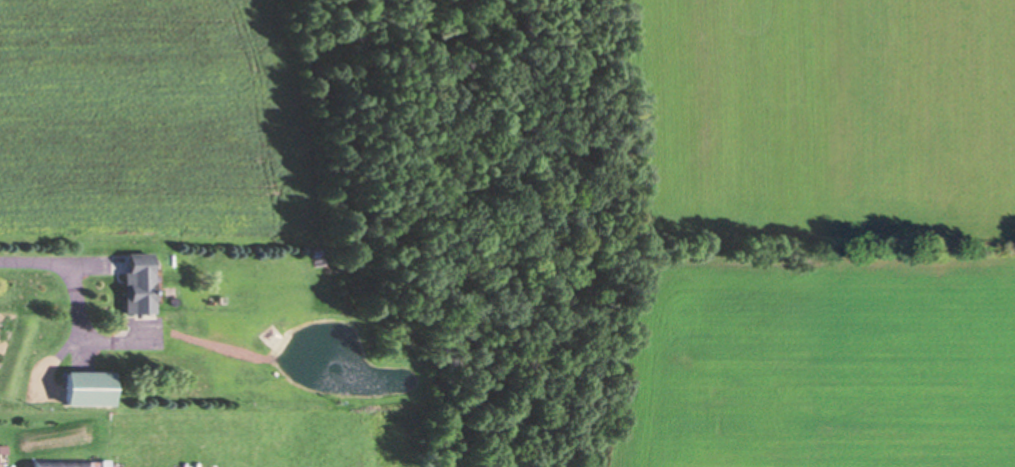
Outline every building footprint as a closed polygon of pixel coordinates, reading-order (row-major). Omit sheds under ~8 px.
[(149,252),(119,253),(119,270),(120,270),(121,313),(150,313),(149,252)] [(61,405),(108,405),(108,370),(61,370),(61,405)]
